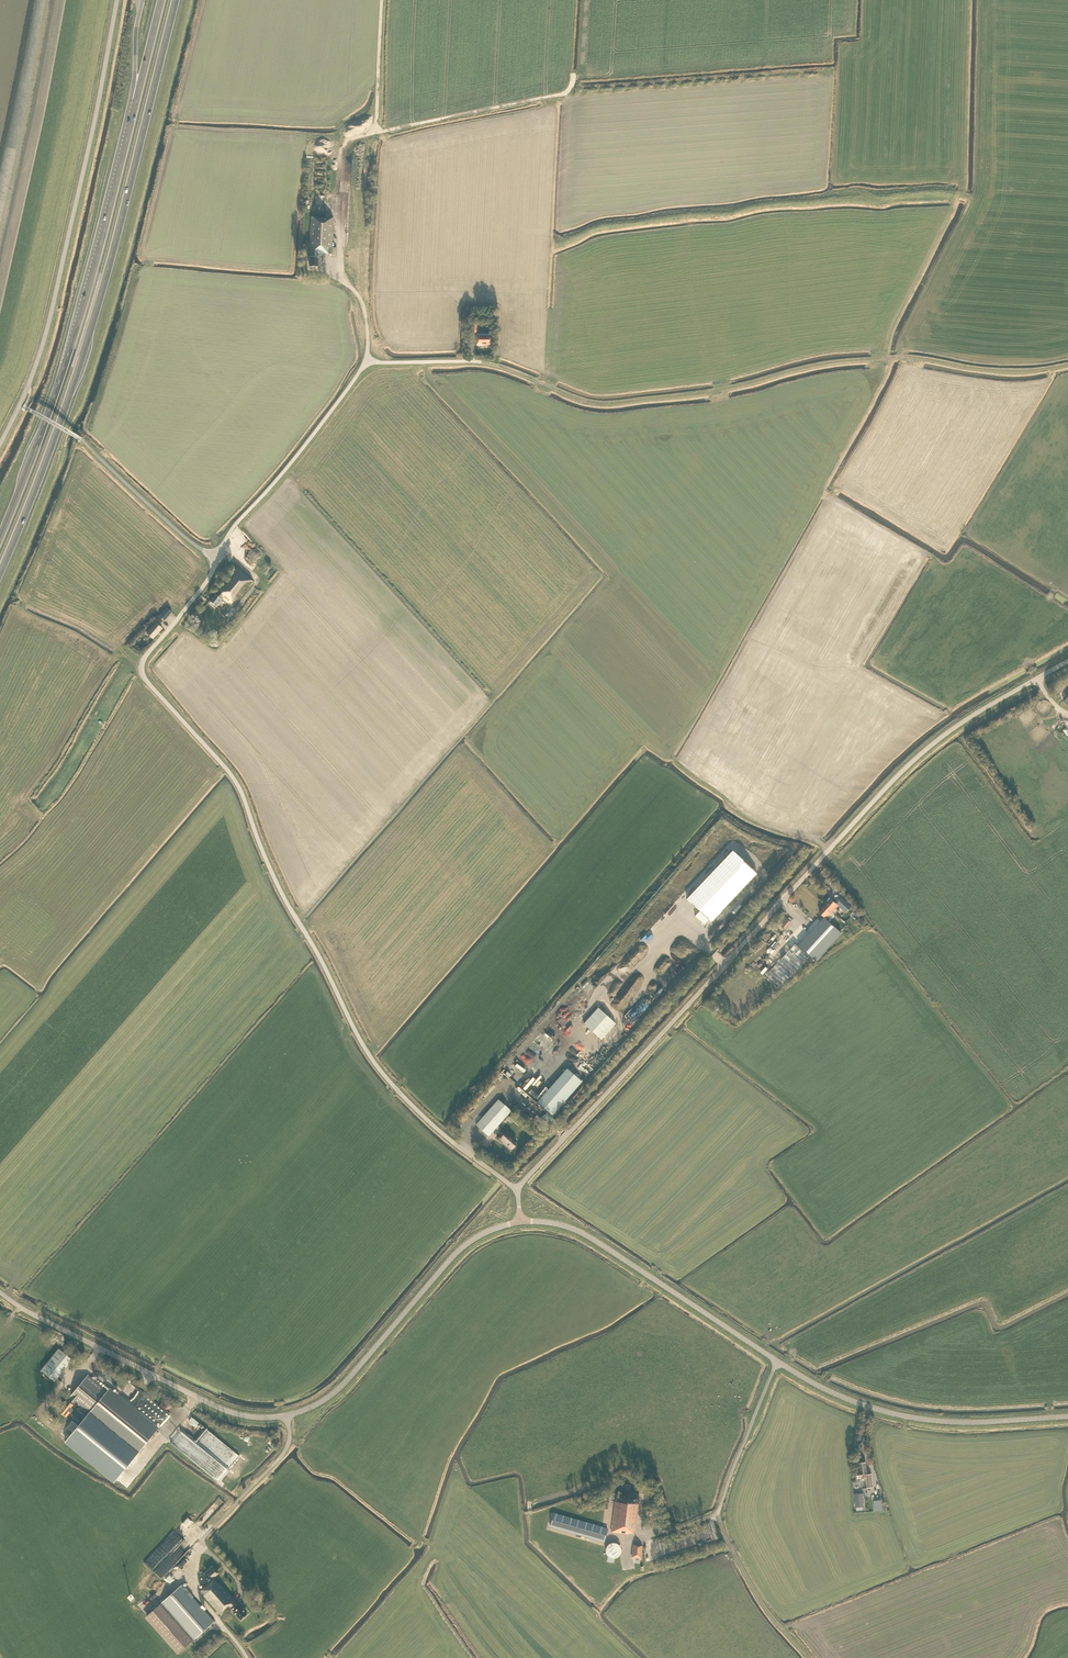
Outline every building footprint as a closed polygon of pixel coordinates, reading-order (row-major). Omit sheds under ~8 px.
[(319,255),(325,255),(325,254),(336,255),(337,248),(332,248),(334,219),(311,217),(309,247),(311,247),(309,267),(318,267),(319,255)] [(477,334),(477,345),(492,345),(492,336),(492,334),(480,334),(477,334)] [(210,601),(216,607),(223,598),(233,607),(253,582),(237,568),(219,590),(216,594),(210,601)] [(172,613),(167,608),(160,617),(165,621),(172,613)] [(153,623),(155,624),(147,633),(153,639),(162,629),(160,626),(162,623),(157,618),(153,623)] [(852,906),(842,898),(837,904),(847,912),(852,906)] [(838,909),(840,907),(832,899),(828,903),(827,902),(825,905),(832,912),(836,908),(838,909)] [(803,935),(796,944),(808,955),(816,962),(824,954),(824,953),(835,941),(828,935),(836,927),(828,921),(830,918),(828,917),(832,912),(825,905),(822,908),(819,905),(815,909),(826,919),(819,927),(818,926),(807,938),(803,935)] [(780,987),(808,955),(796,944),(795,943),(767,975),(780,987)] [(619,951),(615,955),(611,951),(607,955),(617,965),(625,956),(619,951)] [(769,985),(771,983),(768,980),(762,986),(770,993),(774,989),(769,985)] [(578,990),(570,998),(575,1001),(582,993),(578,990)] [(533,1040),(512,1065),(524,1076),(576,1019),(563,1007),(533,1040)] [(601,1039),(616,1024),(598,1008),(584,1024),(601,1039)] [(552,1115),(582,1081),(568,1069),(539,1102),(552,1115)] [(476,1125),(489,1136),(511,1111),(498,1099),(476,1125)] [(516,1118),(512,1114),(508,1119),(512,1123),(516,1118)] [(505,1144),(511,1149),(516,1144),(514,1143),(516,1140),(506,1132),(500,1139),(506,1144),(505,1144)] [(55,1381),(72,1359),(59,1348),(41,1370),(55,1381)] [(159,1427),(110,1387),(108,1390),(90,1374),(72,1395),(73,1396),(70,1399),(60,1410),(59,1411),(66,1417),(70,1412),(68,1411),(73,1404),(76,1401),(86,1409),(89,1412),(86,1416),(135,1456),(159,1427)] [(78,1423),(81,1419),(75,1414),(72,1418),(78,1423)] [(183,1427),(173,1441),(182,1447),(185,1443),(182,1441),(185,1437),(188,1440),(190,1437),(192,1439),(194,1435),(183,1427)] [(859,1463),(860,1467),(859,1468),(860,1471),(857,1471),(858,1478),(866,1477),(867,1488),(873,1487),(871,1474),(868,1474),(868,1471),(867,1471),(866,1462),(859,1463)] [(611,1532),(629,1534),(629,1532),(635,1533),(639,1495),(624,1493),(625,1484),(618,1483),(616,1500),(615,1500),(611,1532)] [(864,1506),(863,1493),(854,1494),(855,1507),(857,1507),(857,1510),(863,1510),(863,1506),(864,1506)] [(882,1499),(874,1500),(875,1512),(883,1511),(882,1499)] [(608,1528),(559,1514),(555,1528),(604,1542),(608,1528)] [(613,1543),(612,1543),(611,1543),(610,1543),(609,1544),(608,1545),(608,1546),(607,1546),(607,1547),(607,1548),(606,1548),(606,1549),(606,1550),(606,1551),(606,1552),(607,1553),(607,1554),(608,1555),(609,1556),(610,1556),(610,1557),(611,1557),(612,1557),(613,1557),(614,1557),(615,1557),(616,1557),(617,1557),(617,1556),(618,1556),(619,1555),(620,1554),(621,1553),(621,1552),(621,1551),(621,1550),(621,1549),(621,1548),(620,1547),(620,1546),(619,1545),(618,1544),(617,1544),(617,1543),(616,1543),(615,1543),(614,1543),(613,1543)] [(642,1546),(633,1545),(632,1557),(641,1558),(642,1546)] [(219,1582),(218,1583),(213,1578),(219,1573),(212,1565),(205,1571),(212,1580),(201,1590),(205,1594),(204,1595),(221,1615),(230,1607),(234,1611),(233,1611),(241,1619),(247,1614),(219,1582)] [(182,1585),(145,1617),(178,1653),(214,1621),(182,1585)]
